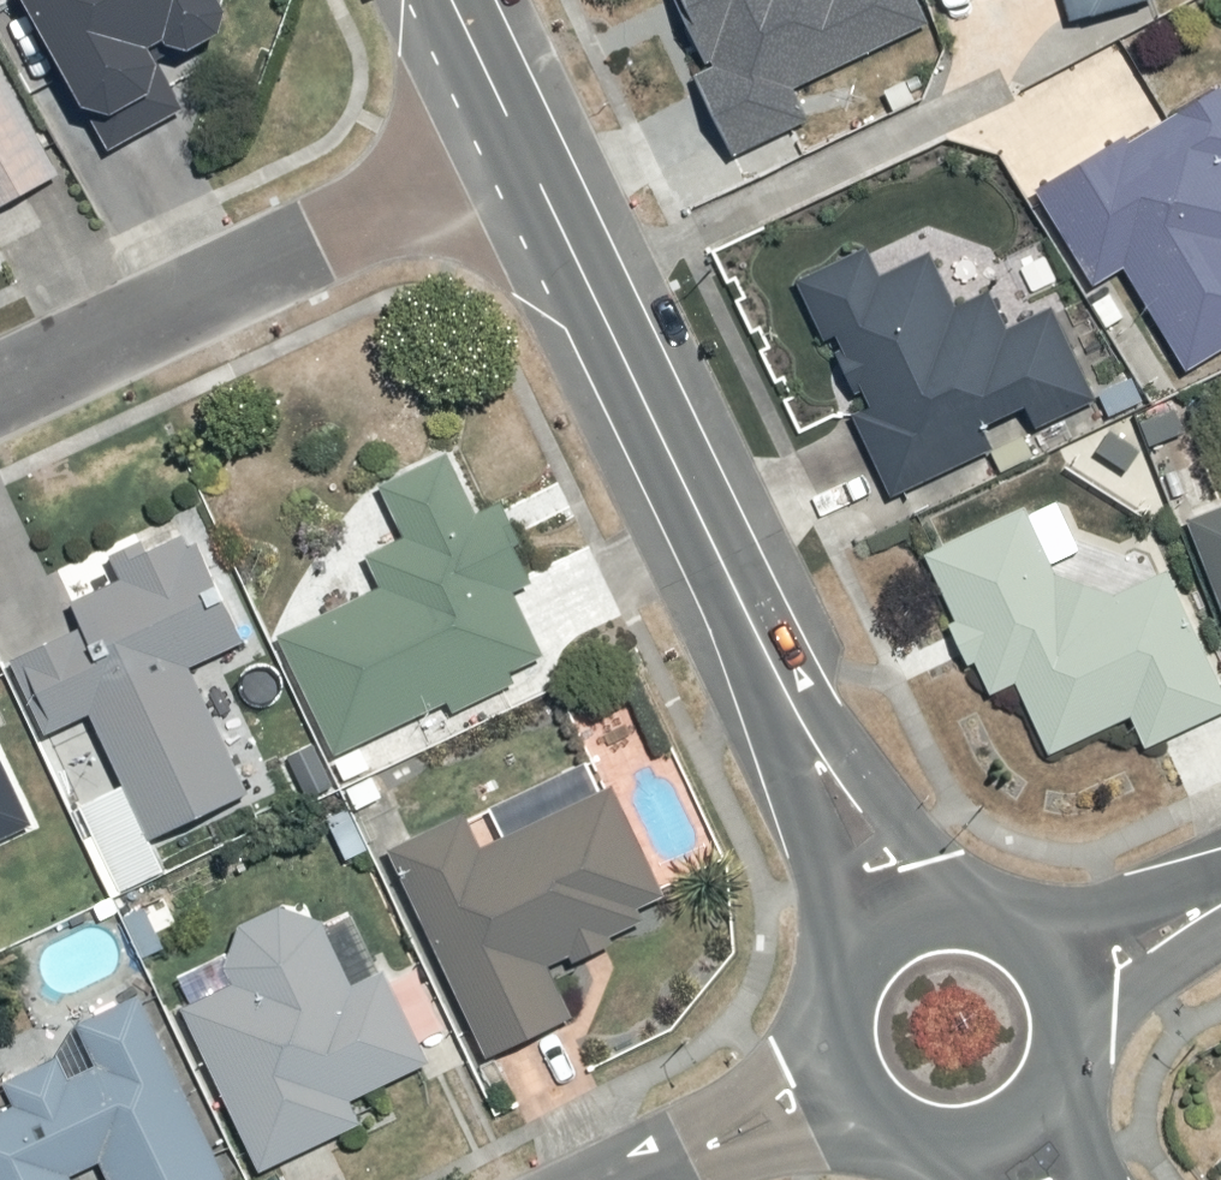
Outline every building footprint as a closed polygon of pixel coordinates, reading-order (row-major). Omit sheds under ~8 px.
[(89,155),(236,87),(284,7),(280,0),(3,0),(0,1),(0,40),(49,134),(72,122),(89,155)] [(719,58),(699,69),(739,146),(819,105),(813,94),(947,26),(933,0),(689,0),(719,58)] [(1078,18),(1137,0),(1073,0),(1078,18)] [(67,189),(0,58),(0,223),(67,189)] [(1192,366),(1220,346),(1220,98),(1045,203),(1100,297),(1138,275),(1192,366)] [(854,408),(899,499),(1113,392),(1064,293),(1021,315),(1009,292),(967,313),(940,259),(916,271),(897,234),(809,278),(870,400),(854,408)] [(289,636),(343,744),(430,700),(444,728),(529,685),(521,668),(551,653),(520,590),(548,576),(514,510),(499,517),(465,450),(392,486),(415,533),(373,554),(389,585),(289,636)] [(1058,753),(1135,710),(1155,751),(1220,719),(1220,662),(1179,576),(1120,605),(1067,497),(937,561),(968,622),(953,630),(974,672),(986,666),(1001,698),(1025,686),(1058,753)] [(1220,575),(1220,515),(1200,523),(1220,575)] [(102,712),(135,783),(84,806),(99,839),(90,843),(110,886),(128,878),(136,894),(179,874),(167,847),(255,806),(196,679),(256,651),(202,535),(124,571),(130,584),(84,605),(96,631),(36,660),(68,730),(102,712)] [(41,821),(0,742),(0,841),(41,821)] [(400,856),(490,1052),(577,1012),(560,977),(683,920),(626,796),(494,857),(477,820),(400,856)] [(196,1010),(268,1170),(373,1125),(361,1102),(441,1061),(395,971),(359,989),(328,929),(294,908),(247,931),(234,962),(246,988),(196,1010)] [(1,1126),(0,1127),(0,1179),(86,1179),(85,1178),(113,1164),(121,1179),(236,1179),(148,994),(85,1023),(106,1067),(80,1079),(69,1056),(17,1080),(8,1059),(0,1064),(0,1124),(1,1126)]
